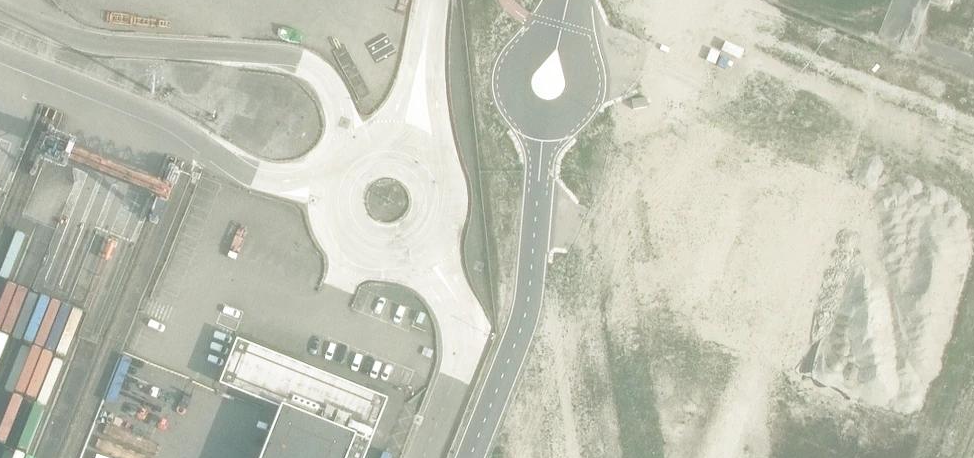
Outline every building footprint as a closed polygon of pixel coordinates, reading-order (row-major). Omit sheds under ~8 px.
[(646,98),(631,100),(633,109),(647,107),(646,98)] [(726,273),(733,249),(724,246),(717,271),(726,273)] [(867,345),(878,317),(784,281),(773,309),(867,345)] [(672,324),(712,336),(717,318),(678,306),(672,324)] [(260,457),(369,457),(372,451),(366,448),(384,404),(305,374),(307,370),(239,344),(222,388),(278,411),(260,457)]
